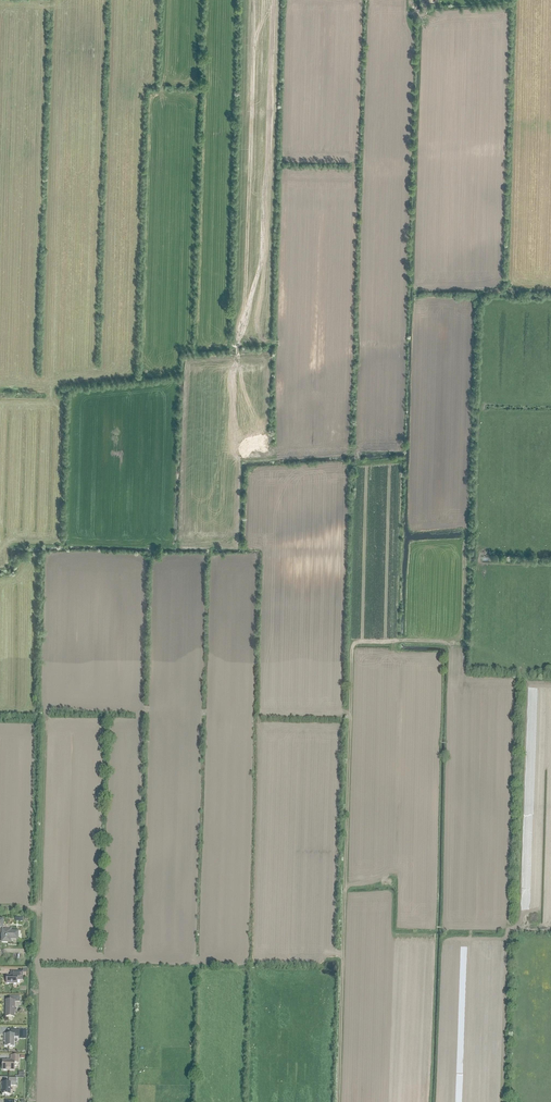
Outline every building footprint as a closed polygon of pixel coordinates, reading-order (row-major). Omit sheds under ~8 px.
[(2,941),(10,942),(10,938),(17,939),(18,931),(10,931),(10,930),(2,929),(2,941)] [(22,972),(11,971),(11,976),(6,976),(6,983),(17,983),(17,980),(22,980),(22,972)] [(9,1000),(6,1000),(5,1017),(14,1017),(15,1002),(19,1002),(20,996),(9,996),(9,1000)] [(20,1030),(11,1030),(11,1034),(4,1034),(4,1039),(5,1039),(5,1046),(14,1046),(14,1037),(18,1037),(18,1035),(19,1035),(20,1030)] [(19,1056),(11,1055),(11,1060),(7,1060),(7,1061),(2,1061),(2,1070),(14,1070),(14,1063),(19,1063),(19,1056)] [(2,1087),(2,1094),(10,1094),(10,1085),(16,1086),(16,1078),(9,1078),(9,1082),(2,1082),(2,1087)]
